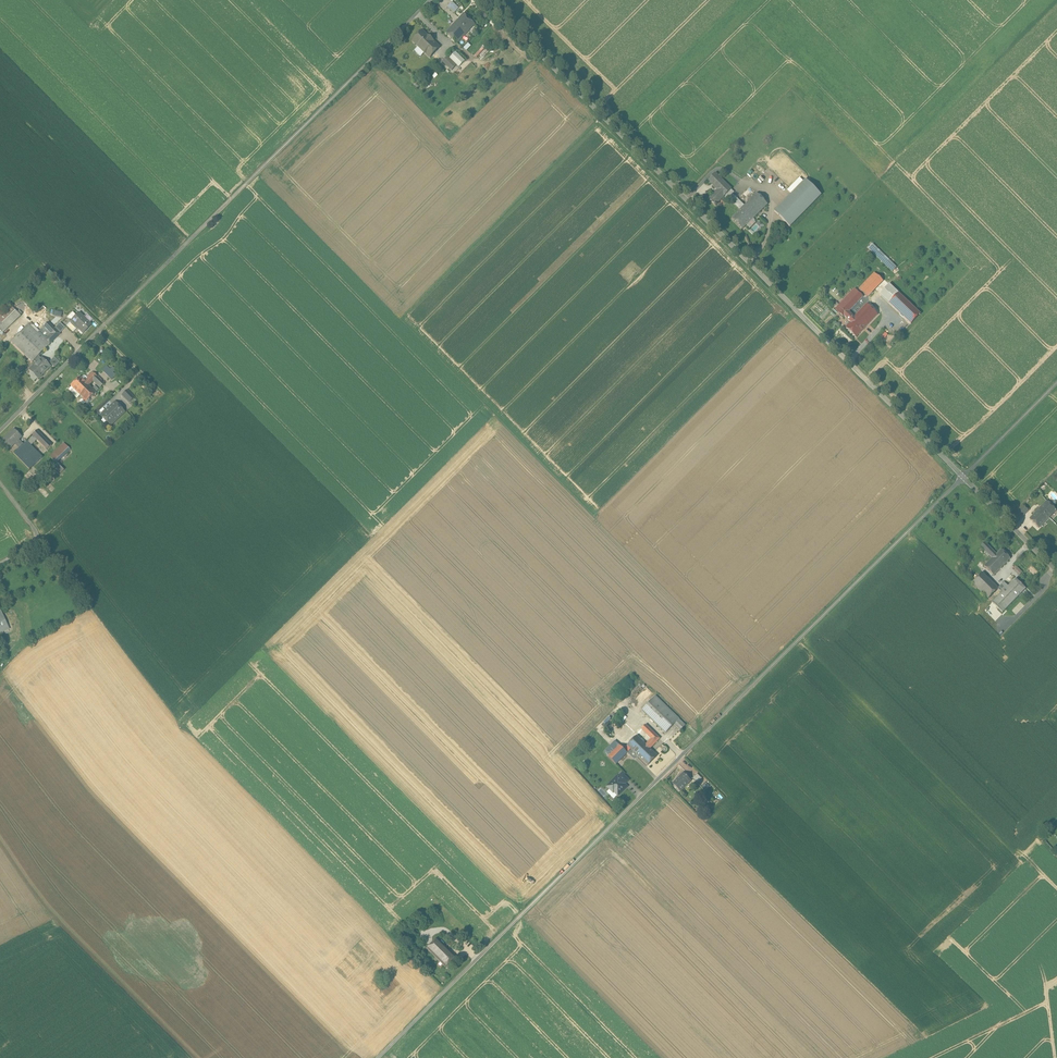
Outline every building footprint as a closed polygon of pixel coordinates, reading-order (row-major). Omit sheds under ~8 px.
[(448,6),(454,12),(459,7),(453,1),(448,6)] [(474,23),(464,13),(457,21),(467,31),(474,23)] [(457,21),(446,31),(457,41),(467,31),(457,21)] [(439,46),(422,30),(413,40),(429,56),(439,46)] [(456,63),(447,55),(442,60),(451,68),(456,63)] [(731,189),(715,173),(708,180),(717,190),(709,198),(714,204),(716,206),(717,205),(716,204),(725,195),(726,194),(731,189)] [(805,180),(774,211),(790,227),(821,195),(805,180)] [(757,193),(744,205),(732,194),(729,197),(726,194),(725,195),(740,210),(732,218),(743,229),(767,204),(757,193)] [(897,266),(873,243),(868,248),(893,271),(897,266)] [(874,273),(860,288),(869,296),(883,281),(874,273)] [(890,285),(881,295),(889,302),(899,292),(890,285)] [(863,297),(855,289),(836,309),(844,317),(844,316),(849,311),(863,297)] [(920,316),(898,294),(890,303),(906,319),(911,324),(920,316)] [(867,304),(856,315),(867,326),(878,314),(867,304)] [(10,306),(0,316),(0,323),(7,329),(21,316),(10,306)] [(867,326),(856,315),(854,316),(849,311),(844,316),(851,322),(846,327),(856,337),(867,326)] [(91,326),(79,313),(76,316),(73,312),(68,317),(73,320),(70,322),(76,328),(77,327),(84,333),(91,326)] [(906,319),(898,326),(903,332),(911,324),(906,319)] [(37,333),(29,325),(11,342),(32,363),(34,361),(38,357),(49,345),(60,334),(48,322),(44,327),(51,334),(45,341),(37,333)] [(65,328),(60,323),(56,328),(61,332),(65,328)] [(51,334),(44,327),(37,333),(45,341),(51,334)] [(42,358),(40,359),(38,357),(34,361),(36,363),(29,370),(38,379),(41,376),(40,376),(47,370),(50,367),(42,358)] [(54,358),(49,363),(54,368),(59,363),(54,358)] [(22,366),(14,373),(16,376),(24,369),(22,366)] [(108,368),(104,372),(109,377),(113,373),(108,368)] [(97,377),(92,373),(87,378),(87,379),(85,382),(86,383),(88,386),(93,381),(100,388),(104,384),(97,377)] [(80,377),(71,386),(71,387),(69,390),(74,395),(76,392),(77,392),(86,383),(85,382),(80,377)] [(88,386),(86,383),(77,392),(83,398),(82,399),(85,403),(96,393),(88,386)] [(130,403),(135,397),(127,389),(122,395),(130,403)] [(115,403),(101,416),(110,426),(124,412),(115,403)] [(21,437),(14,429),(1,442),(8,449),(15,443),(19,448),(23,445),(18,440),(21,437)] [(51,446),(37,431),(32,435),(33,435),(37,440),(47,450),(51,446)] [(19,448),(13,454),(29,470),(42,457),(31,445),(37,440),(33,435),(19,448)] [(64,443),(50,456),(54,461),(68,448),(64,443)] [(68,448),(54,461),(59,465),(64,470),(78,457),(68,448)] [(64,470),(59,465),(55,469),(60,474),(64,470)] [(1047,502),(1030,519),(1039,528),(1056,510),(1047,502)] [(1028,511),(1023,505),(1018,510),(1019,511),(1012,518),(1016,523),(1028,511)] [(997,554),(985,542),(981,546),(993,558),(997,554)] [(997,554),(993,558),(1002,567),(1011,558),(1002,549),(997,554)] [(1002,567),(993,558),(986,566),(995,574),(1002,567)] [(1018,567),(1014,571),(1020,575),(1023,571),(1018,567)] [(998,588),(982,572),(972,582),(988,598),(999,588),(998,588)] [(1016,578),(1008,586),(1004,582),(998,588),(999,588),(1002,592),(993,602),(1002,611),(1026,588),(1016,578)] [(1,612),(0,612),(0,633),(9,629),(1,612)] [(646,687),(630,703),(636,709),(652,692),(646,687)] [(679,719),(656,696),(642,710),(665,733),(674,724),(679,719)] [(685,725),(679,719),(674,724),(680,730),(685,725)] [(637,736),(627,745),(639,757),(649,748),(650,749),(660,739),(646,724),(642,729),(652,739),(646,744),(637,736)] [(615,741),(604,752),(608,757),(620,745),(615,741)] [(620,745),(608,757),(616,764),(627,753),(620,745)] [(650,749),(649,748),(639,757),(648,766),(657,756),(650,749)] [(684,773),(673,784),(680,791),(691,780),(684,773)] [(702,779),(697,774),(693,778),(697,783),(702,779)] [(615,778),(607,786),(613,793),(614,792),(618,796),(619,795),(623,791),(622,790),(626,786),(625,784),(618,777),(616,779),(615,778)] [(449,951),(436,938),(426,948),(439,961),(449,951)] [(449,951),(439,961),(445,967),(455,957),(449,951)]
